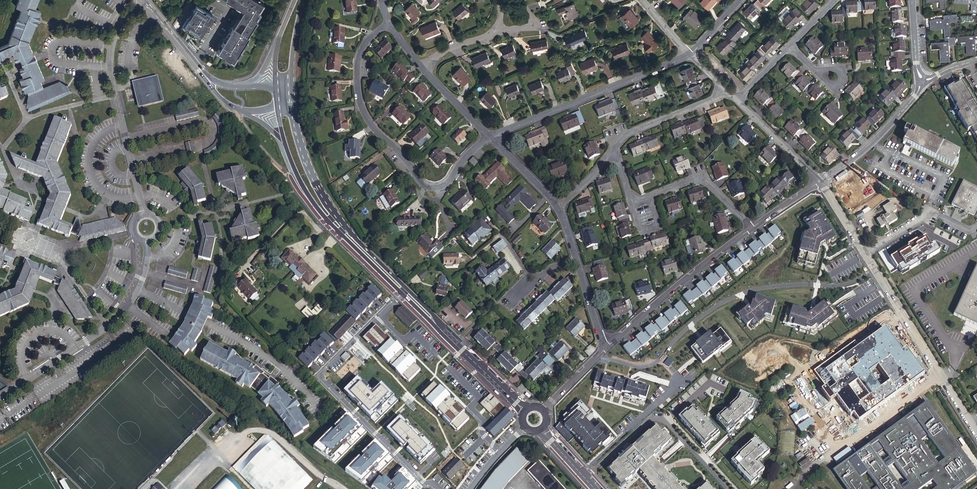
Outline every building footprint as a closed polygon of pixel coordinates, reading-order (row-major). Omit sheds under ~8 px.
[(16,7),(22,10),(9,44),(0,48),(0,57),(12,51),(16,60),(20,58),(22,63),(23,66),(19,68),(23,77),(19,79),(24,91),(26,90),(42,84),(40,80),(44,78),(35,58),(28,42),(37,19),(40,11),(34,8),(38,0),(18,0),(16,7)] [(257,0),(225,0),(244,12),(218,53),(234,62),(268,7),(257,0)] [(346,13),(356,12),(354,0),(344,0),(346,13)] [(755,1),(762,8),(765,5),(764,4),(768,0),(756,0),(755,1)] [(814,0),(804,0),(799,5),(807,13),(813,6),(814,7),(817,4),(814,0)] [(859,2),(860,12),(864,12),(864,11),(875,10),(875,0),(863,0),(863,2),(859,2)] [(889,12),(900,12),(899,7),(898,6),(898,0),(886,0),(887,7),(889,7),(889,12)] [(947,9),(946,0),(927,0),(927,1),(940,0),(941,9),(942,9),(942,10),(945,10),(945,9),(947,9)] [(957,1),(972,2),(972,12),(973,12),(973,13),(975,14),(976,12),(976,0),(957,0),(957,1)] [(755,1),(752,4),(751,4),(744,12),(750,18),(758,10),(759,11),(762,8),(755,1)] [(859,2),(845,3),(845,8),(845,14),(856,14),(856,12),(860,12),(859,2)] [(577,5),(568,8),(570,12),(573,19),(582,16),(577,5)] [(214,18),(195,6),(182,27),(201,39),(214,18)] [(417,6),(409,13),(416,22),(419,19),(424,15),(417,6)] [(465,6),(455,13),(461,20),(470,13),(465,6)] [(693,7),(687,14),(699,25),(707,17),(697,8),(696,9),(693,7)] [(794,8),(791,12),(798,19),(802,15),(794,8)] [(845,14),(845,8),(841,8),(841,12),(831,12),(831,23),(842,23),(842,18),(846,17),(845,14)] [(777,19),(780,22),(788,13),(785,10),(777,19)] [(635,11),(627,18),(637,29),(645,22),(635,11)] [(788,13),(780,22),(787,29),(794,22),(795,22),(798,19),(791,12),(790,11),(788,13)] [(889,12),(890,27),(893,27),(900,27),(900,22),(901,22),(901,12),(900,12),(889,12)] [(949,35),(950,35),(950,21),(950,19),(945,19),(944,19),(944,21),(941,22),(941,19),(931,19),(931,28),(944,27),(945,36),(946,35),(946,36),(948,36),(949,35)] [(437,23),(423,29),(427,39),(442,33),(437,23)] [(728,31),(725,34),(727,35),(732,40),(735,37),(737,39),(744,31),(737,24),(729,32),(728,31)] [(903,36),(903,26),(900,27),(893,27),(893,37),(891,37),(891,42),(900,41),(900,37),(903,36)] [(344,31),(333,30),(332,44),(342,46),(344,31)] [(585,32),(571,37),(574,45),(588,40),(585,32)] [(652,33),(646,38),(652,45),(649,48),(653,54),(657,51),(657,52),(663,46),(652,33)] [(967,53),(976,53),(975,38),(975,34),(958,36),(958,37),(957,38),(957,40),(958,40),(958,41),(967,41),(967,53)] [(732,40),(727,35),(724,38),(716,46),(724,54),(732,46),(729,43),(732,40)] [(762,45),(761,44),(758,46),(765,53),(768,50),(769,52),(778,43),(771,36),(762,45)] [(812,38),(805,45),(812,52),(811,53),(814,56),(822,47),(812,38)] [(391,39),(380,49),(386,56),(397,46),(391,39)] [(535,42),(536,50),(547,49),(552,48),(550,40),(535,42)] [(900,41),(891,42),(892,53),(893,53),(893,57),(901,56),(901,52),(902,52),(902,41),(900,41)] [(949,44),(949,41),(932,42),(932,44),(931,44),(931,46),(932,46),(932,47),(940,47),(942,60),(950,60),(949,44)] [(632,45),(617,51),(620,59),(635,53),(632,45)] [(830,50),(830,57),(834,57),(834,56),(844,56),(843,45),(829,46),(830,50)] [(519,46),(507,49),(509,58),(521,55),(519,46)] [(765,53),(758,46),(755,49),(757,50),(748,60),(753,65),(755,67),(764,58),(762,56),(765,53)] [(870,50),(856,51),(857,63),(861,62),(861,61),(871,61),(870,50)] [(491,53),(476,59),(480,68),(494,61),(491,53)] [(901,56),(893,57),(893,61),(888,61),(889,72),(899,71),(899,60),(902,60),(901,56)] [(338,58),(328,57),(326,72),(336,73),(338,58)] [(600,59),(585,65),(589,74),(604,69),(600,59)] [(748,60),(747,59),(743,62),(746,65),(737,74),(744,80),(753,71),(752,70),(750,68),(753,65),(748,60)] [(404,62),(396,68),(407,80),(409,79),(413,83),(419,78),(415,74),(404,62)] [(790,78),(792,80),(799,73),(796,70),(795,72),(787,64),(780,72),(787,80),(790,78)] [(680,70),(686,84),(689,83),(696,80),(694,76),(695,76),(691,66),(680,70)] [(573,71),(562,75),(565,84),(576,79),(575,78),(579,76),(576,67),(572,69),(573,71)] [(467,70),(460,76),(468,85),(475,78),(467,70)] [(792,80),(795,83),(794,85),(799,90),(803,91),(809,85),(801,77),(802,76),(799,73),(792,80)] [(158,76),(133,82),(139,108),(141,107),(164,101),(158,76)] [(379,79),(373,89),(386,96),(392,86),(379,79)] [(697,84),(696,80),(689,83),(694,97),(704,93),(700,83),(697,84)] [(952,99),(958,109),(957,110),(970,132),(973,131),(976,137),(976,107),(974,103),(976,102),(969,91),(968,92),(963,84),(964,83),(963,80),(947,90),(949,94),(950,93),(954,98),(952,99)] [(44,88),(28,95),(27,101),(31,100),(32,102),(29,103),(28,107),(28,111),(29,110),(65,94),(60,81),(44,88)] [(70,88),(60,81),(65,94),(72,92),(68,89),(70,88)] [(889,91),(897,99),(900,96),(899,95),(906,88),(899,81),(889,91)] [(545,82),(534,86),(537,95),(548,90),(545,82)] [(424,83),(417,90),(427,101),(434,95),(424,83)] [(803,91),(806,94),(807,93),(815,100),(822,93),(814,85),(813,86),(810,83),(809,85),(803,91)] [(846,89),(843,92),(852,100),(861,90),(853,83),(849,87),(849,88),(847,90),(846,89)] [(44,88),(42,84),(26,90),(28,95),(44,88)] [(641,89),(645,98),(646,99),(658,95),(654,85),(645,88),(645,87),(641,89)] [(521,86),(510,90),(513,99),(524,95),(521,86)] [(339,87),(329,89),(331,103),(340,101),(339,87)] [(641,89),(641,87),(636,89),(637,90),(628,93),(632,104),(645,98),(641,89)] [(764,104),(767,106),(773,100),(771,97),(769,99),(760,90),(754,97),(762,106),(764,104)] [(889,91),(888,91),(879,100),(886,107),(893,101),(893,102),(897,99),(889,91)] [(492,94),(486,101),(494,109),(501,103),(492,94)] [(606,102),(594,107),(598,117),(615,110),(610,98),(605,100),(606,102)] [(767,106),(770,109),(768,111),(777,120),(784,113),(774,104),(776,102),(773,100),(767,106)] [(831,103),(824,110),(836,122),(842,116),(833,107),(834,106),(831,103)] [(403,105),(395,112),(404,123),(413,116),(403,105)] [(866,117),(864,120),(869,124),(870,126),(882,114),(874,107),(865,116),(866,117)] [(711,111),(707,113),(712,124),(727,118),(723,108),(712,113),(711,111)] [(199,116),(198,109),(178,114),(179,117),(179,121),(199,116)] [(444,109),(436,115),(447,127),(454,120),(444,109)] [(579,111),(571,114),(571,116),(563,119),(559,121),(563,131),(576,126),(575,124),(583,120),(579,111)] [(333,114),(335,131),(347,129),(346,123),(342,123),(342,121),(341,113),(333,114)] [(62,120),(55,118),(37,165),(26,160),(27,158),(27,157),(27,156),(26,156),(26,155),(25,155),(24,155),(23,155),(23,156),(22,157),(22,159),(10,154),(16,168),(44,178),(51,195),(39,225),(43,226),(69,237),(71,233),(73,227),(59,221),(64,208),(70,193),(57,163),(69,132),(72,126),(65,123),(67,120),(67,119),(67,118),(66,117),(65,117),(64,117),(63,117),(63,119),(62,120)] [(700,117),(696,118),(700,129),(704,127),(700,117)] [(688,134),(700,129),(696,118),(687,122),(686,121),(683,122),(688,134)] [(853,127),(854,128),(852,131),(858,138),(861,135),(860,133),(869,124),(864,120),(862,118),(853,127)] [(795,134),(798,137),(804,130),(801,127),(800,129),(791,120),(784,127),(793,136),(795,134)] [(674,139),(688,134),(683,122),(678,124),(679,125),(670,129),(674,139)] [(424,125),(410,136),(417,143),(429,133),(430,133),(424,125)] [(747,125),(738,134),(748,144),(756,136),(749,129),(750,128),(747,125)] [(546,138),(549,137),(545,127),(540,129),(544,139),(546,138)] [(909,129),(906,127),(904,131),(907,133),(903,142),(906,143),(904,146),(910,149),(912,146),(935,158),(952,166),(960,152),(943,143),(910,127),(909,129)] [(544,139),(540,129),(536,131),(536,133),(524,137),(528,147),(540,143),(545,141),(544,139)] [(798,137),(800,140),(799,141),(808,150),(815,143),(806,134),(807,133),(804,130),(798,137)] [(858,138),(852,131),(848,134),(846,132),(837,141),(844,148),(853,139),(855,141),(858,138)] [(461,132),(453,139),(458,145),(466,138),(461,132)] [(429,133),(417,143),(418,146),(420,146),(424,142),(424,141),(431,136),(429,133)] [(546,138),(544,139),(545,141),(540,143),(541,146),(543,148),(547,146),(548,144),(546,138)] [(646,153),(659,148),(654,138),(646,141),(645,140),(641,141),(646,153)] [(348,143),(345,144),(345,150),(349,150),(350,157),(356,157),(357,156),(360,156),(360,140),(348,140),(348,143)] [(633,158),(646,153),(641,141),(637,143),(638,145),(629,148),(633,158)] [(195,153),(192,142),(186,143),(189,154),(195,153)] [(596,142),(585,146),(590,160),(600,156),(597,147),(598,146),(596,142)] [(768,146),(760,155),(769,164),(777,156),(770,150),(771,149),(768,146)] [(829,147),(820,156),(828,164),(834,157),(835,158),(838,155),(829,147)] [(439,150),(430,157),(439,167),(447,159),(439,150)] [(690,167),(690,168),(694,166),(690,156),(677,160),(681,170),(690,167)] [(473,158),(469,162),(474,167),(478,163),(473,158)] [(718,161),(711,169),(718,176),(717,177),(719,180),(728,171),(718,161)] [(563,162),(547,168),(551,178),(563,174),(564,175),(568,173),(563,162)] [(2,210),(2,212),(24,221),(28,222),(33,209),(29,207),(29,206),(29,205),(28,204),(27,204),(26,204),(25,204),(25,205),(24,207),(23,207),(25,201),(8,194),(9,193),(1,190),(6,177),(0,163),(0,210),(2,210)] [(374,163),(360,174),(367,182),(381,171),(374,163)] [(503,168),(498,164),(483,178),(482,177),(476,182),(485,191),(490,186),(487,183),(495,175),(497,177),(507,187),(513,182),(503,172),(501,170),(503,168)] [(238,194),(238,196),(242,196),(246,194),(243,180),(246,179),(245,178),(245,175),(243,167),(231,170),(232,172),(216,175),(219,186),(221,185),(222,187),(235,195),(238,194)] [(649,168),(632,175),(637,187),(642,186),(641,184),(653,179),(649,168)] [(192,194),(194,203),(198,202),(206,200),(202,185),(188,169),(179,177),(184,182),(181,184),(184,188),(183,190),(186,193),(187,191),(189,193),(189,195),(192,194)] [(789,170),(782,178),(787,184),(795,176),(789,170)] [(360,174),(355,177),(355,180),(360,187),(363,187),(366,185),(367,182),(360,174)] [(495,179),(497,177),(495,175),(487,183),(490,186),(492,185),(493,183),(496,180),(495,179)] [(738,176),(730,185),(732,188),(734,187),(740,194),(748,186),(738,176)] [(780,176),(770,187),(777,194),(778,195),(782,192),(781,191),(788,184),(787,184),(782,178),(780,176)] [(856,205),(865,200),(854,178),(845,182),(856,205)] [(601,181),(597,182),(601,194),(613,190),(610,179),(601,182),(601,181)] [(952,205),(973,217),(976,209),(976,189),(964,182),(952,205)] [(770,187),(769,185),(760,195),(767,202),(774,196),(774,197),(777,194),(770,187)] [(874,188),(879,197),(885,193),(881,185),(874,188)] [(506,200),(510,205),(518,197),(521,200),(530,210),(536,204),(527,194),(525,192),(526,191),(521,186),(506,200)] [(695,190),(688,193),(692,203),(705,199),(701,187),(697,188),(698,190),(695,191),(695,190)] [(464,191),(452,202),(460,212),(473,201),(464,191)] [(384,196),(385,197),(391,209),(391,210),(399,206),(393,192),(384,196)] [(386,211),(391,209),(385,197),(380,199),(386,211)] [(510,205),(506,209),(508,212),(521,200),(518,197),(510,205)] [(674,201),(666,204),(668,214),(682,210),(678,198),(674,200),(674,201)] [(584,203),(575,205),(578,215),(591,211),(591,210),(588,200),(584,201),(584,203)] [(876,220),(881,230),(898,221),(894,214),(897,212),(892,202),(881,207),(886,215),(876,220)] [(620,218),(622,222),(630,219),(629,215),(628,216),(624,204),(615,206),(619,218),(620,218)] [(508,212),(506,209),(504,207),(501,205),(496,209),(509,223),(514,218),(508,212)] [(805,233),(797,261),(817,266),(821,251),(818,251),(820,245),(826,241),(827,244),(836,238),(828,224),(826,225),(824,222),(826,221),(820,212),(819,213),(817,210),(804,219),(811,230),(806,233),(805,233)] [(232,232),(230,232),(233,242),(248,238),(249,241),(260,238),(258,230),(257,227),(257,225),(254,226),(250,212),(245,213),(242,213),(242,216),(240,216),(232,230),(232,232)] [(725,214),(713,217),(719,235),(730,231),(727,224),(725,218),(727,218),(725,214)] [(540,215),(533,222),(544,233),(551,226),(545,220),(544,219),(540,215)] [(106,220),(83,226),(86,240),(126,230),(123,227),(121,225),(122,223),(116,217),(106,220)] [(421,217),(398,219),(398,226),(422,223),(421,217)] [(76,218),(73,227),(71,233),(78,236),(81,227),(79,219),(76,218)] [(622,222),(623,226),(620,227),(624,239),(633,236),(630,224),(631,223),(630,219),(622,222)] [(473,244),(479,239),(477,237),(480,235),(483,238),(491,231),(481,220),(473,227),(473,228),(465,235),(473,244)] [(204,226),(200,227),(203,237),(199,238),(200,240),(199,241),(198,241),(198,242),(197,245),(198,245),(197,250),(200,251),(198,258),(212,260),(216,239),(212,225),(204,226)] [(766,235),(772,242),(778,237),(779,238),(783,235),(775,225),(768,231),(769,232),(766,234),(766,235)] [(599,244),(594,227),(582,230),(585,239),(587,238),(588,241),(587,242),(589,248),(599,244)] [(423,231),(415,237),(426,252),(439,242),(435,237),(433,239),(430,241),(428,238),(423,231)] [(757,242),(763,249),(772,242),(766,235),(766,234),(765,233),(759,238),(760,240),(757,242)] [(652,241),(648,243),(650,252),(655,250),(654,248),(665,245),(661,235),(651,238),(652,241)] [(916,235),(886,253),(901,278),(951,248),(916,235)] [(517,236),(512,241),(514,244),(520,238),(517,236)] [(701,238),(691,241),(695,257),(707,253),(706,249),(704,250),(701,238)] [(503,239),(500,242),(493,247),(497,252),(506,244),(503,239)] [(553,240),(543,251),(551,259),(561,248),(553,240)] [(750,247),(747,250),(752,257),(759,252),(760,253),(764,250),(763,249),(757,242),(756,240),(749,246),(750,247)] [(439,242),(426,252),(431,258),(443,248),(439,242)] [(648,243),(644,244),(644,243),(634,246),(637,257),(647,254),(647,253),(650,252),(648,243)] [(634,246),(628,248),(629,252),(628,254),(630,255),(631,259),(637,257),(634,246)] [(2,264),(3,264),(2,265),(2,266),(2,267),(2,268),(3,268),(4,269),(5,268),(6,267),(10,269),(15,256),(7,253),(0,250),(0,268),(2,264)] [(752,257),(747,250),(744,252),(743,251),(737,256),(737,257),(738,257),(743,264),(743,265),(747,262),(746,262),(752,257)] [(459,253),(444,254),(445,264),(454,263),(454,264),(460,264),(459,253)] [(301,261),(294,254),(287,262),(294,268),(301,261)] [(743,264),(738,257),(737,257),(735,259),(734,258),(727,263),(734,272),(741,267),(740,266),(743,264)] [(498,276),(510,267),(504,258),(492,267),(498,276)] [(30,304),(34,292),(35,290),(36,289),(40,278),(52,282),(53,280),(55,276),(56,273),(26,261),(17,284),(14,292),(0,298),(0,317),(30,304)] [(302,262),(301,261),(294,268),(298,273),(305,265),(302,262)] [(675,261),(662,265),(665,275),(674,272),(675,273),(679,272),(675,261)] [(219,267),(213,265),(205,291),(210,293),(219,267)] [(308,268),(305,265),(298,273),(313,286),(320,279),(308,268)] [(713,274),(718,281),(725,276),(726,278),(730,275),(722,265),(715,270),(716,272),(713,274)] [(479,270),(476,271),(487,285),(492,281),(497,277),(498,276),(492,267),(487,271),(484,266),(482,267),(481,268),(479,270)] [(606,266),(594,269),(595,273),(597,273),(599,282),(610,279),(606,266)] [(188,273),(169,267),(167,274),(186,279),(188,273)] [(974,275),(971,273),(969,278),(972,279),(955,316),(976,326),(976,268),(974,275)] [(201,271),(195,269),(191,281),(197,283),(201,271)] [(424,269),(418,274),(422,278),(428,273),(424,269)] [(571,273),(566,279),(569,282),(574,276),(571,273)] [(703,282),(709,289),(712,286),(712,287),(719,282),(718,281),(713,274),(712,273),(705,278),(706,279),(703,282)] [(59,278),(55,276),(53,280),(56,281),(55,283),(57,284),(60,285),(62,279),(59,278)] [(70,282),(67,277),(64,283),(62,279),(60,285),(58,290),(70,282)] [(559,281),(556,284),(565,293),(573,285),(569,282),(566,279),(565,278),(560,283),(559,281)] [(259,292),(252,285),(251,283),(246,279),(238,286),(252,299),(259,292)] [(697,287),(694,289),(700,296),(703,294),(709,289),(703,282),(703,280),(696,285),(697,287)] [(93,317),(70,282),(58,290),(77,319),(85,319),(85,317),(88,317),(93,317)] [(165,282),(163,287),(163,289),(187,294),(189,287),(165,282)] [(441,284),(439,283),(436,293),(446,295),(449,286),(448,286),(445,285),(441,284)] [(649,283),(637,286),(640,297),(648,294),(649,295),(653,294),(649,283)] [(556,284),(553,287),(554,289),(550,293),(555,299),(557,301),(565,293),(556,284)] [(368,290),(366,292),(374,300),(376,298),(377,298),(381,294),(371,285),(367,289),(368,290)] [(693,301),(700,296),(694,289),(691,291),(690,290),(683,295),(691,305),(695,303),(693,301)] [(541,294),(538,297),(547,306),(555,299),(550,293),(547,291),(542,296),(541,294)] [(374,300),(366,292),(363,295),(362,294),(358,298),(359,299),(367,306),(367,307),(368,307),(372,303),(371,303),(374,300)] [(748,306),(738,314),(747,325),(750,323),(754,328),(766,318),(770,319),(775,301),(756,295),(754,301),(752,307),(750,308),(748,306)] [(196,301),(211,306),(212,303),(203,301),(204,299),(196,297),(195,301),(196,301)] [(537,301),(532,306),(539,314),(547,306),(538,297),(535,300),(537,301)] [(367,306),(359,299),(357,301),(356,300),(352,304),(353,305),(361,313),(362,313),(366,310),(365,309),(367,307),(367,306)] [(461,299),(454,305),(465,316),(472,310),(461,299)] [(211,306),(196,301),(196,303),(195,303),(195,304),(194,306),(194,307),(194,309),(194,310),(194,311),(195,312),(196,313),(197,313),(198,314),(198,315),(207,318),(210,320),(213,312),(209,311),(211,306)] [(672,309),(672,310),(677,317),(680,315),(681,315),(687,310),(680,301),(674,306),(675,307),(672,309)] [(792,310),(787,308),(783,322),(789,323),(789,325),(793,326),(793,327),(806,331),(806,329),(812,331),(817,326),(819,329),(823,325),(824,327),(839,316),(828,302),(825,305),(823,302),(808,315),(805,314),(806,311),(792,307),(792,310)] [(627,303),(614,307),(617,317),(626,314),(626,316),(631,315),(627,303)] [(361,313),(353,305),(351,307),(350,306),(346,310),(355,320),(359,316),(359,315),(361,313)] [(184,323),(185,323),(202,332),(206,322),(207,318),(198,315),(198,314),(197,313),(196,313),(195,312),(194,311),(194,310),(194,309),(194,307),(194,306),(193,308),(190,313),(184,323)] [(318,311),(312,306),(307,311),(313,316),(318,311)] [(416,320),(402,306),(395,313),(400,319),(409,327),(416,320)] [(532,306),(527,311),(526,309),(523,312),(532,321),(539,314),(532,306)] [(662,317),(667,325),(668,325),(671,323),(670,322),(674,320),(675,321),(679,318),(677,317),(672,310),(672,309),(671,308),(664,314),(665,315),(662,317)] [(524,329),(532,321),(523,312),(520,315),(521,316),(516,321),(524,329)] [(355,322),(348,315),(330,333),(338,340),(346,331),(347,330),(355,322)] [(653,325),(652,325),(658,332),(667,325),(662,317),(661,316),(654,321),(655,323),(653,325)] [(577,318),(567,328),(575,336),(585,326),(577,318)] [(202,332),(185,323),(179,334),(170,345),(176,352),(178,349),(185,357),(189,351),(192,353),(197,346),(194,345),(202,332)] [(643,333),(642,333),(648,340),(654,335),(656,336),(659,333),(658,332),(652,325),(653,325),(651,323),(644,329),(645,330),(643,333)] [(375,324),(363,336),(364,336),(369,341),(374,347),(375,345),(380,350),(379,351),(384,356),(382,358),(387,363),(388,363),(389,362),(396,370),(395,371),(401,376),(402,375),(408,381),(409,381),(421,369),(414,363),(415,362),(413,359),(408,355),(407,356),(401,350),(402,349),(402,348),(397,342),(395,344),(391,339),(392,338),(386,332),(385,333),(384,333),(375,324)] [(476,341),(479,344),(489,336),(482,329),(481,330),(478,333),(474,337),(478,340),(476,341)] [(713,353),(714,354),(730,341),(720,329),(712,335),(710,332),(695,343),(696,344),(692,347),(703,360),(713,353)] [(636,338),(633,340),(639,347),(642,345),(648,340),(642,333),(643,333),(642,331),(635,336),(636,338)] [(321,338),(318,340),(326,348),(329,346),(333,342),(324,333),(320,337),(321,338)] [(479,344),(482,347),(484,346),(487,350),(492,345),(495,342),(489,336),(479,344)] [(916,384),(884,337),(812,388),(847,437),(916,384)] [(326,348),(318,340),(316,343),(315,342),(311,346),(312,347),(312,346),(320,354),(320,355),(321,355),(324,351),(326,348)] [(639,347),(633,340),(630,342),(629,341),(623,346),(630,355),(636,350),(636,349),(639,347)] [(562,341),(551,352),(559,360),(570,349),(562,341)] [(261,377),(264,374),(263,374),(265,372),(264,372),(262,371),(260,370),(258,369),(256,368),(254,368),(241,360),(242,359),(242,358),(240,356),(238,355),(237,355),(236,354),(234,354),(234,353),(232,353),(231,353),(230,353),(229,353),(229,354),(209,344),(206,351),(205,350),(203,354),(204,354),(201,361),(226,374),(230,376),(238,380),(237,384),(243,388),(245,384),(250,388),(261,377)] [(320,354),(312,346),(312,347),(310,349),(309,348),(305,352),(306,353),(314,361),(318,358),(318,357),(320,355),(320,354)] [(703,363),(714,354),(713,353),(703,360),(692,347),(691,348),(703,363)] [(501,363),(500,364),(503,367),(509,361),(512,358),(505,351),(504,352),(501,355),(497,359),(501,363)] [(314,361),(306,353),(303,355),(302,354),(298,358),(308,368),(312,364),(311,363),(314,361)] [(669,357),(664,362),(668,366),(673,361),(669,357)] [(510,372),(514,368),(518,364),(512,358),(509,361),(503,367),(505,370),(507,369),(510,372)] [(538,358),(532,365),(541,374),(544,371),(542,370),(546,366),(542,362),(539,359),(538,358)] [(532,365),(526,370),(525,371),(529,375),(533,379),(537,376),(538,377),(541,374),(532,365)] [(645,401),(649,386),(598,370),(593,385),(620,393),(621,392),(624,393),(624,394),(645,401)] [(269,378),(264,374),(261,377),(250,388),(251,388),(252,387),(260,394),(259,395),(265,399),(262,401),(268,407),(270,404),(279,413),(283,418),(284,419),(289,426),(296,437),(306,431),(305,429),(311,425),(306,418),(298,407),(299,406),(299,405),(299,404),(298,402),(297,401),(296,399),(294,398),(293,397),(292,396),(291,396),(290,395),(288,397),(277,386),(278,385),(277,384),(276,382),(275,380),(273,379),(272,378),(271,377),(269,378)] [(278,385),(280,383),(271,376),(271,377),(272,378),(273,379),(275,380),(276,382),(277,384),(278,385)] [(398,400),(380,382),(371,390),(358,377),(344,391),(351,398),(360,407),(360,408),(370,417),(375,422),(398,400)] [(447,396),(444,393),(446,391),(440,386),(438,387),(433,382),(421,394),(422,394),(427,399),(425,400),(431,406),(432,404),(443,416),(442,417),(450,425),(451,423),(457,429),(457,430),(469,418),(463,412),(464,410),(453,399),(452,398),(451,400),(447,396)] [(728,434),(752,411),(757,400),(740,393),(736,400),(731,405),(732,405),(726,411),(725,410),(716,419),(719,422),(718,423),(728,434)] [(486,429),(494,437),(514,417),(505,408),(490,394),(480,404),(495,420),(486,429)] [(560,433),(568,441),(576,435),(584,444),(582,446),(588,452),(590,450),(593,453),(598,448),(597,446),(600,443),(602,445),(609,438),(608,436),(611,434),(601,423),(594,429),(584,418),(587,416),(586,414),(590,410),(580,400),(579,401),(577,399),(567,412),(562,416),(563,416),(557,424),(558,426),(559,427),(562,430),(560,433)] [(932,482),(943,474),(953,488),(976,471),(927,402),(829,473),(841,488),(922,488),(932,482)] [(622,414),(630,417),(632,409),(637,410),(638,407),(626,404),(622,414)] [(691,404),(676,418),(704,449),(720,435),(691,404)] [(403,446),(420,463),(430,452),(435,448),(401,414),(386,429),(402,445),(403,446)] [(359,424),(353,417),(351,419),(348,416),(341,423),(340,422),(314,447),(335,463),(366,431),(359,424)] [(216,424),(212,428),(215,432),(220,428),(219,427),(222,425),(226,422),(223,418),(219,421),(219,422),(216,425),(216,424)] [(607,469),(620,484),(638,467),(658,488),(686,488),(654,454),(670,439),(657,424),(607,469)] [(233,466),(235,468),(269,434),(266,432),(233,466)] [(235,468),(256,488),(303,488),(313,479),(269,434),(235,468)] [(758,465),(771,452),(757,438),(730,464),(750,484),(764,471),(758,465)] [(416,480),(402,466),(388,453),(380,445),(379,446),(376,443),(368,450),(367,449),(346,470),(372,488),(407,488),(416,480)] [(528,461),(516,448),(490,478),(482,488),(503,488),(528,461)] [(456,457),(443,471),(450,479),(463,464),(456,457)] [(544,488),(564,488),(538,461),(527,471),(544,488)] [(932,482),(937,488),(936,488),(957,488),(976,475),(976,472),(976,471),(953,488),(943,474),(932,482)] [(227,473),(211,488),(244,488),(227,473)] [(64,479),(61,481),(60,481),(65,488),(70,488),(64,479)] [(707,479),(696,488),(716,488),(707,479)]
